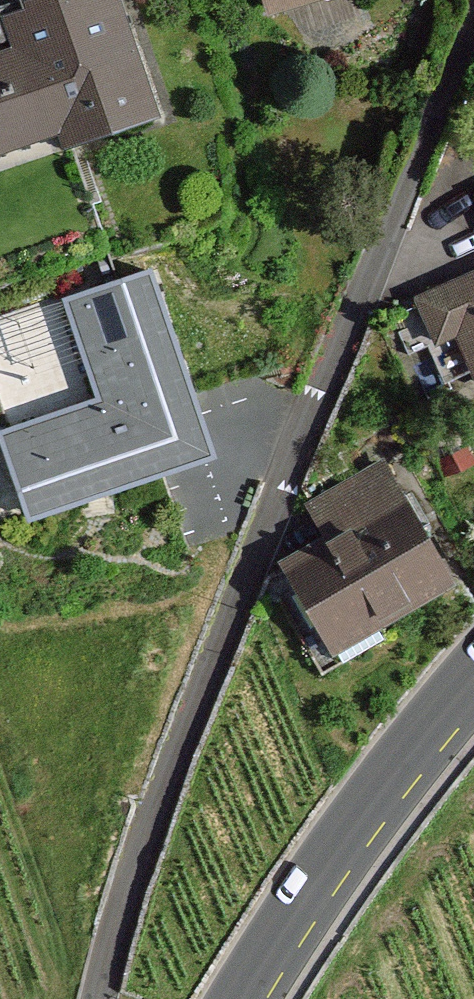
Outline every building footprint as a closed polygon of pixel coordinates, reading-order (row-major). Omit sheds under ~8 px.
[(171,116),(133,0),(10,0),(0,3),(0,172),(171,116)] [(14,431),(45,519),(232,453),(166,265),(77,297),(112,396),(14,431)] [(473,349),(473,271),(419,297),(442,345),(467,334),(473,349)] [(288,564),(341,659),(473,585),(473,578),(402,449),(349,479),(371,518),(288,564)]
